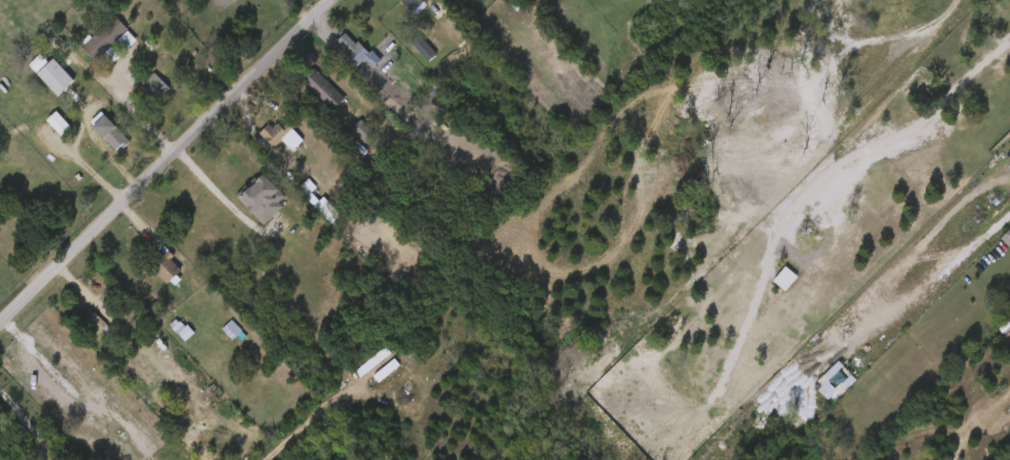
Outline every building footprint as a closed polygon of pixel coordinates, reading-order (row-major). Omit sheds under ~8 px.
[(229,8),(219,0),(237,0),(229,8)] [(410,12),(399,0),(421,0),(422,1),(410,12)] [(120,36),(95,60),(82,47),(115,15),(128,28),(120,36)] [(78,69),(110,35),(96,23),(64,57),(78,69)] [(442,49),(427,62),(411,44),(426,30),(442,49)] [(348,33),(359,44),(361,41),(374,54),(360,68),(348,55),(350,52),(340,41),(348,33)] [(67,90),(61,96),(41,74),(57,59),(77,80),(67,90)] [(18,82),(39,105),(56,89),(35,66),(18,82)] [(347,99),(335,112),(304,82),(316,69),(347,99)] [(170,87),(146,111),(139,104),(148,96),(143,91),(146,89),(141,85),(155,72),(170,87)] [(60,112),(76,130),(66,139),(57,128),(55,130),(52,126),(53,125),(50,121),(60,112)] [(130,142),(124,148),(121,145),(116,150),(93,126),(106,115),(130,142)] [(98,162),(111,150),(87,121),(73,132),(98,162)] [(290,124),(303,138),(292,148),(286,141),(277,149),(262,134),(272,125),(276,129),(281,124),(285,129),(290,124)] [(238,197),(265,223),(286,201),(259,176),(238,197)] [(184,280),(177,286),(173,281),(169,285),(149,263),(163,251),(159,247),(164,243),(176,257),(173,260),(184,271),(179,275),(184,280)] [(112,330),(107,335),(102,331),(96,337),(81,325),(93,311),(112,330)]
